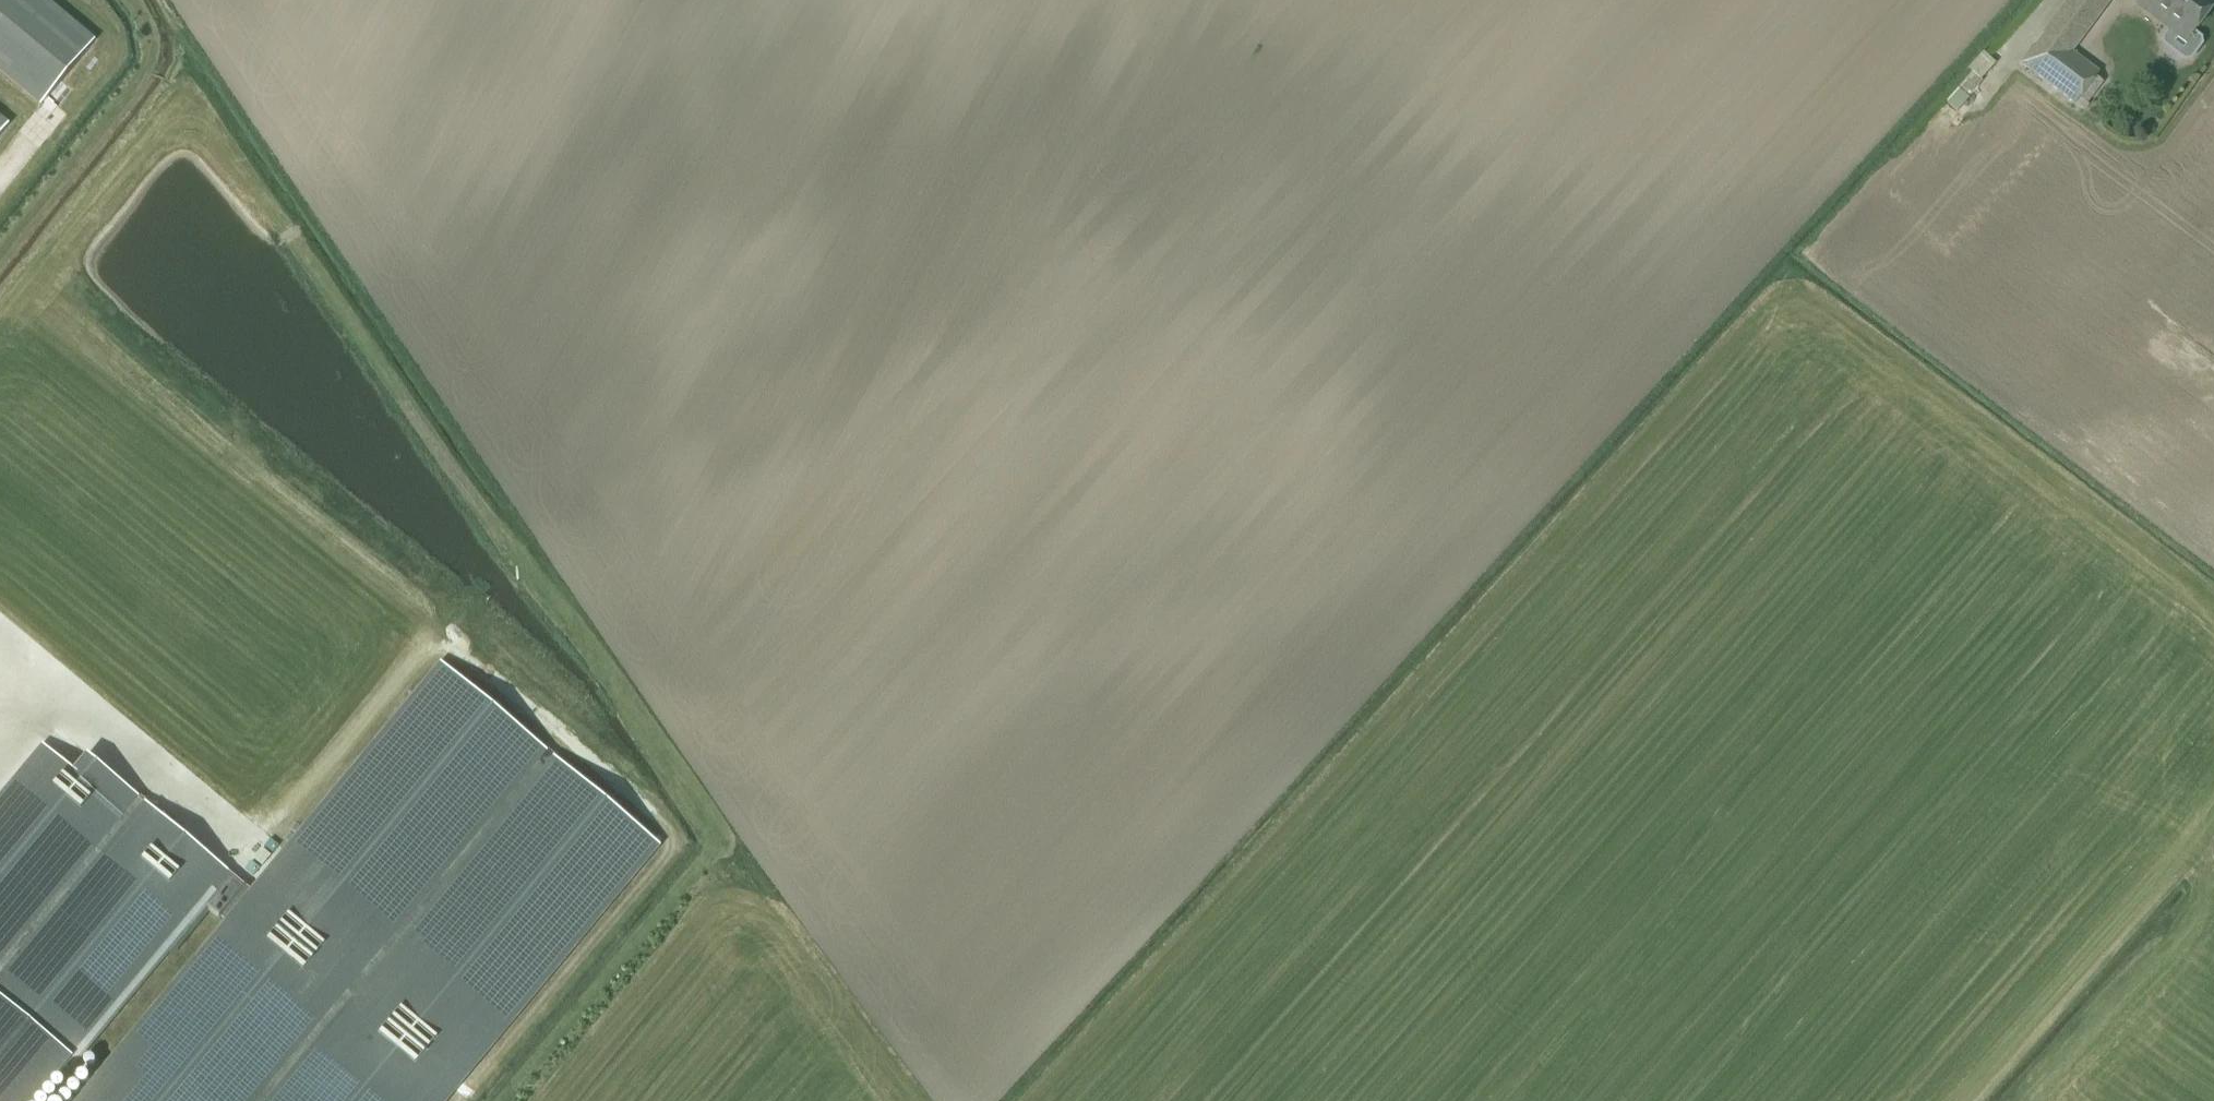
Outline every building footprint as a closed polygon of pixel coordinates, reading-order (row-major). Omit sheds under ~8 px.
[(41,105),(95,40),(48,0),(0,0),(0,70),(41,105)] [(2021,63),(2075,103),(2098,73),(2070,52),(2109,0),(2068,0),(2021,63)] [(2213,5),(2213,0),(2144,0),(2173,22),(2162,37),(2162,45),(2185,60),(2192,60),(2204,43),(2201,37),(2194,31),(2213,5)] [(9,123),(0,116),(0,134),(9,123)] [(0,795),(0,1100),(35,1100),(202,901),(225,920),(74,1100),(446,1100),(660,845),(441,662),(251,890),(131,790),(127,795),(131,798),(124,806),(121,803),(117,807),(74,771),(42,744),(0,795)]
